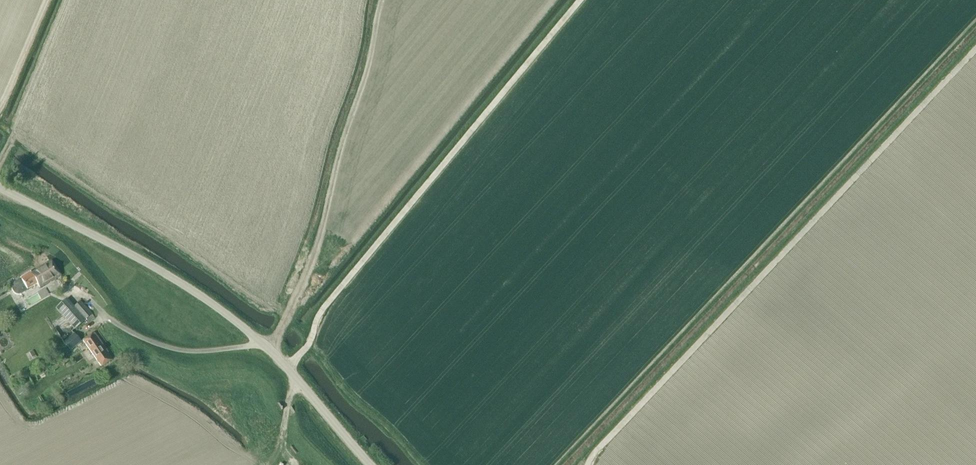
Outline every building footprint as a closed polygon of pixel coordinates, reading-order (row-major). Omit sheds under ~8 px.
[(27,291),(27,290),(36,284),(39,289),(61,275),(52,261),(31,273),(30,272),(20,278),(20,279),(14,283),(12,285),(11,288),(11,290),(13,293),(15,294),(17,295),(19,295),(21,295),(27,291)] [(65,301),(57,308),(75,329),(84,321),(87,324),(94,317),(80,301),(72,309),(65,301)] [(112,359),(94,332),(82,340),(101,367),(112,359)] [(63,343),(70,351),(81,342),(74,333),(63,343)] [(37,357),(33,351),(26,355),(29,361),(37,357)]
